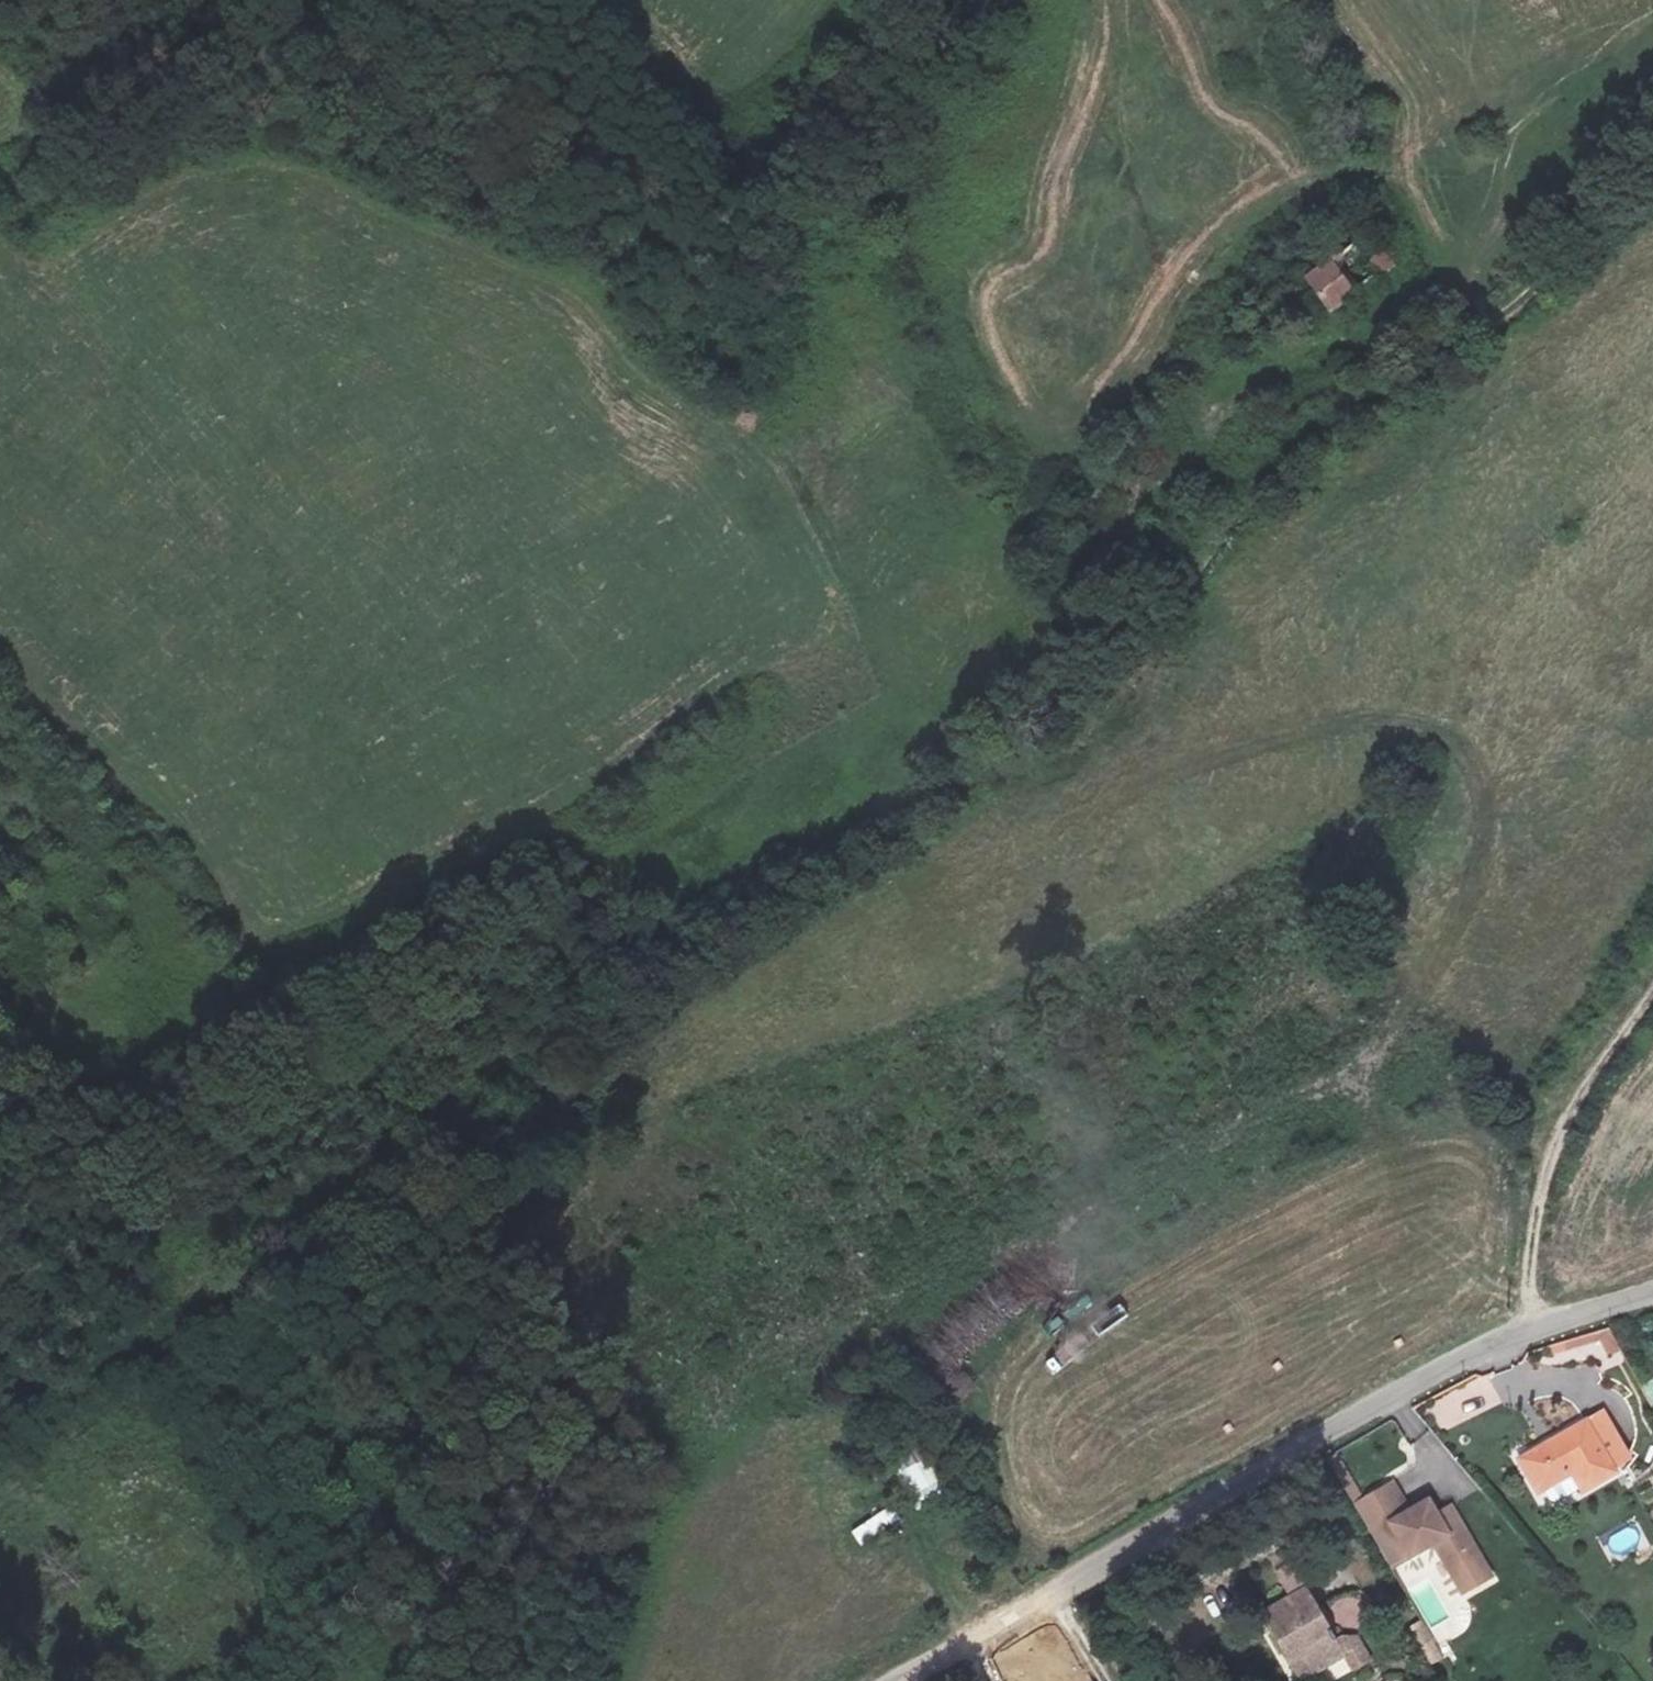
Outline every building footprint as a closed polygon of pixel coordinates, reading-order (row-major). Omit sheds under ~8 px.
[(1384,249),(1370,255),(1379,276),(1393,270),(1384,249)] [(1348,275),(1370,306),(1388,293),(1366,261),(1348,275)] [(1370,306),(1348,275),(1304,307),(1327,338),(1370,306)] [(1597,1354),(1602,1370),(1622,1364),(1611,1328),(1540,1349),(1546,1369),(1597,1354)] [(944,1493),(925,1451),(894,1465),(913,1507),(944,1493)] [(1574,1461),(1510,1506),(1533,1537),(1563,1516),(1576,1534),(1609,1511),(1574,1461)] [(1395,1480),(1354,1501),(1390,1571),(1432,1549),(1460,1603),(1497,1584),(1455,1502),(1436,1512),(1428,1498),(1409,1507),(1395,1480)] [(859,1545),(901,1520),(892,1506),(850,1531),(859,1545)] [(1263,1680),(1323,1680),(1296,1631),(1250,1656),(1263,1680)]
